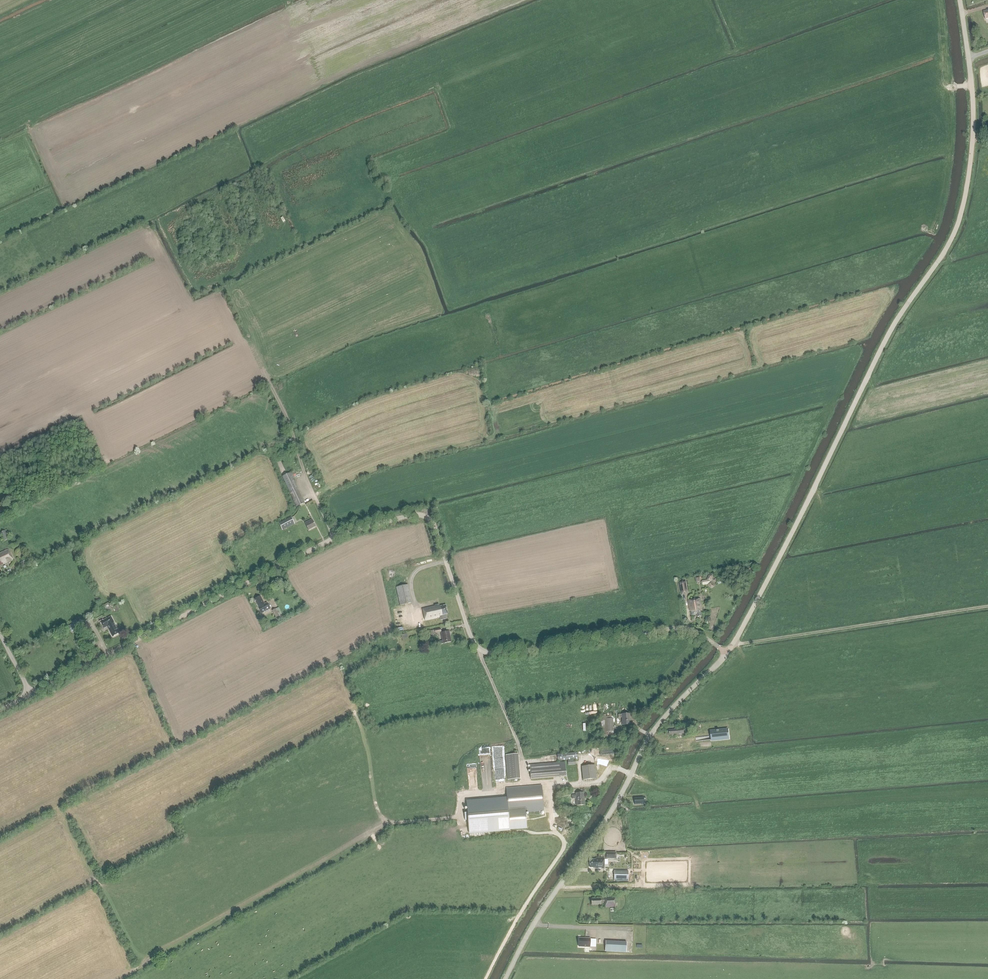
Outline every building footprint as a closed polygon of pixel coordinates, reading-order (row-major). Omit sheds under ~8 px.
[(296,507),(304,503),(290,473),(282,477),(296,507)] [(282,529),(294,523),(291,517),(279,524),(282,529)] [(312,519),(308,521),(309,523),(305,524),(308,530),(316,527),(312,519)] [(0,533),(4,541),(9,538),(5,530),(0,533)] [(13,559),(8,549),(0,553),(0,566),(13,559)] [(19,561),(23,568),(29,564),(28,562),(26,558),(19,561)] [(701,582),(702,584),(703,585),(708,584),(708,585),(712,582),(711,582),(713,577),(709,576),(707,580),(702,581),(701,582)] [(682,594),(688,593),(686,581),(679,582),(682,594)] [(412,602),(408,585),(396,587),(400,605),(412,602)] [(262,613),(264,612),(270,609),(267,602),(264,604),(260,596),(254,599),(262,613)] [(431,605),(430,599),(429,598),(416,601),(417,608),(422,607),(425,606),(431,605)] [(701,611),(702,611),(700,599),(688,601),(690,611),(691,611),(692,616),(697,615),(697,617),(702,616),(701,611)] [(426,608),(425,606),(422,607),(425,620),(440,617),(441,620),(447,618),(446,614),(448,614),(446,605),(440,606),(440,605),(426,608)] [(113,637),(120,633),(111,616),(103,621),(103,620),(100,622),(101,625),(102,624),(104,628),(107,626),(113,637)] [(69,626),(72,632),(82,627),(79,621),(69,626)] [(449,631),(441,633),(443,641),(439,642),(440,644),(451,642),(449,631)] [(630,714),(622,714),(618,714),(618,718),(622,718),(622,725),(630,725),(630,714)] [(613,735),(613,731),(613,718),(601,719),(601,736),(613,735)] [(675,728),(675,730),(669,730),(670,735),(672,735),(672,736),(686,735),(685,727),(675,728)] [(712,734),(706,734),(707,743),(722,742),(721,734),(712,735),(712,734)] [(557,754),(558,761),(578,759),(577,752),(557,754)] [(518,754),(506,754),(508,780),(520,779),(518,754)] [(530,765),(531,779),(566,776),(565,762),(530,765)] [(583,780),(596,778),(595,765),(582,766),(583,780)] [(544,810),(542,785),(506,788),(507,798),(465,802),(468,833),(530,828),(528,812),(544,810)] [(577,805),(585,805),(584,793),(576,793),(576,795),(572,795),(572,799),(576,798),(577,805)] [(604,858),(596,858),(596,859),(590,859),(590,867),(596,867),(596,868),(598,868),(601,868),(601,869),(604,869),(604,858)] [(614,881),(628,881),(628,871),(614,871),(614,881)] [(605,897),(605,899),(601,899),(591,899),(591,905),(601,905),(601,902),(605,902),(605,907),(615,907),(615,897),(605,897)] [(590,939),(579,938),(579,947),(590,947),(590,939)] [(606,941),(606,951),(626,952),(626,942),(606,941)]
